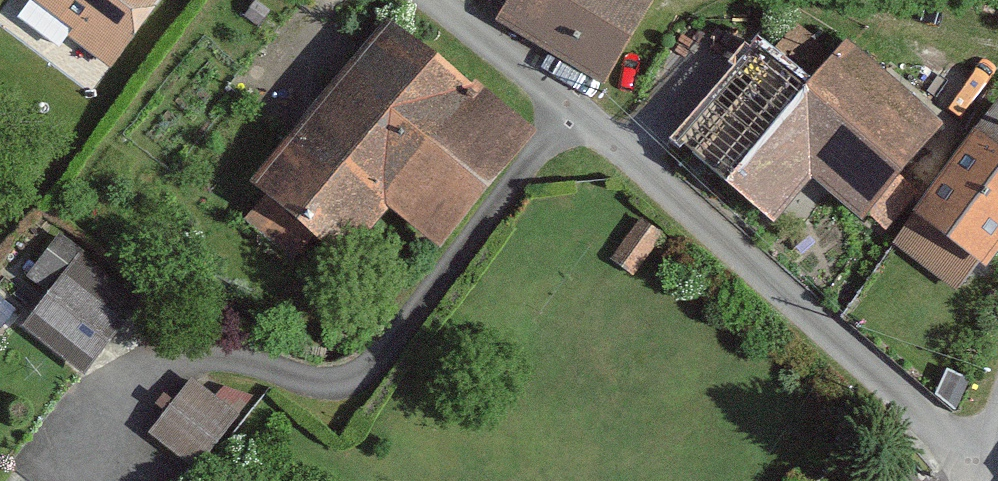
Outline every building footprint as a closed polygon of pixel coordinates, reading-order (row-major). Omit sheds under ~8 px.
[(112,55),(159,0),(46,0),(112,55)] [(510,22),(607,80),(643,20),(609,0),(523,0),(510,22)] [(403,10),(263,184),(353,255),(394,203),(446,245),(544,123),(403,10)] [(768,42),(689,134),(782,213),(816,172),(874,222),(958,123),(863,42),(823,89),(768,42)] [(895,240),(966,293),(997,251),(997,140),(981,127),(895,240)] [(50,285),(28,312),(87,361),(139,298),(62,235),(32,271),(50,285)] [(189,377),(144,430),(193,471),(237,418),(189,377)]
